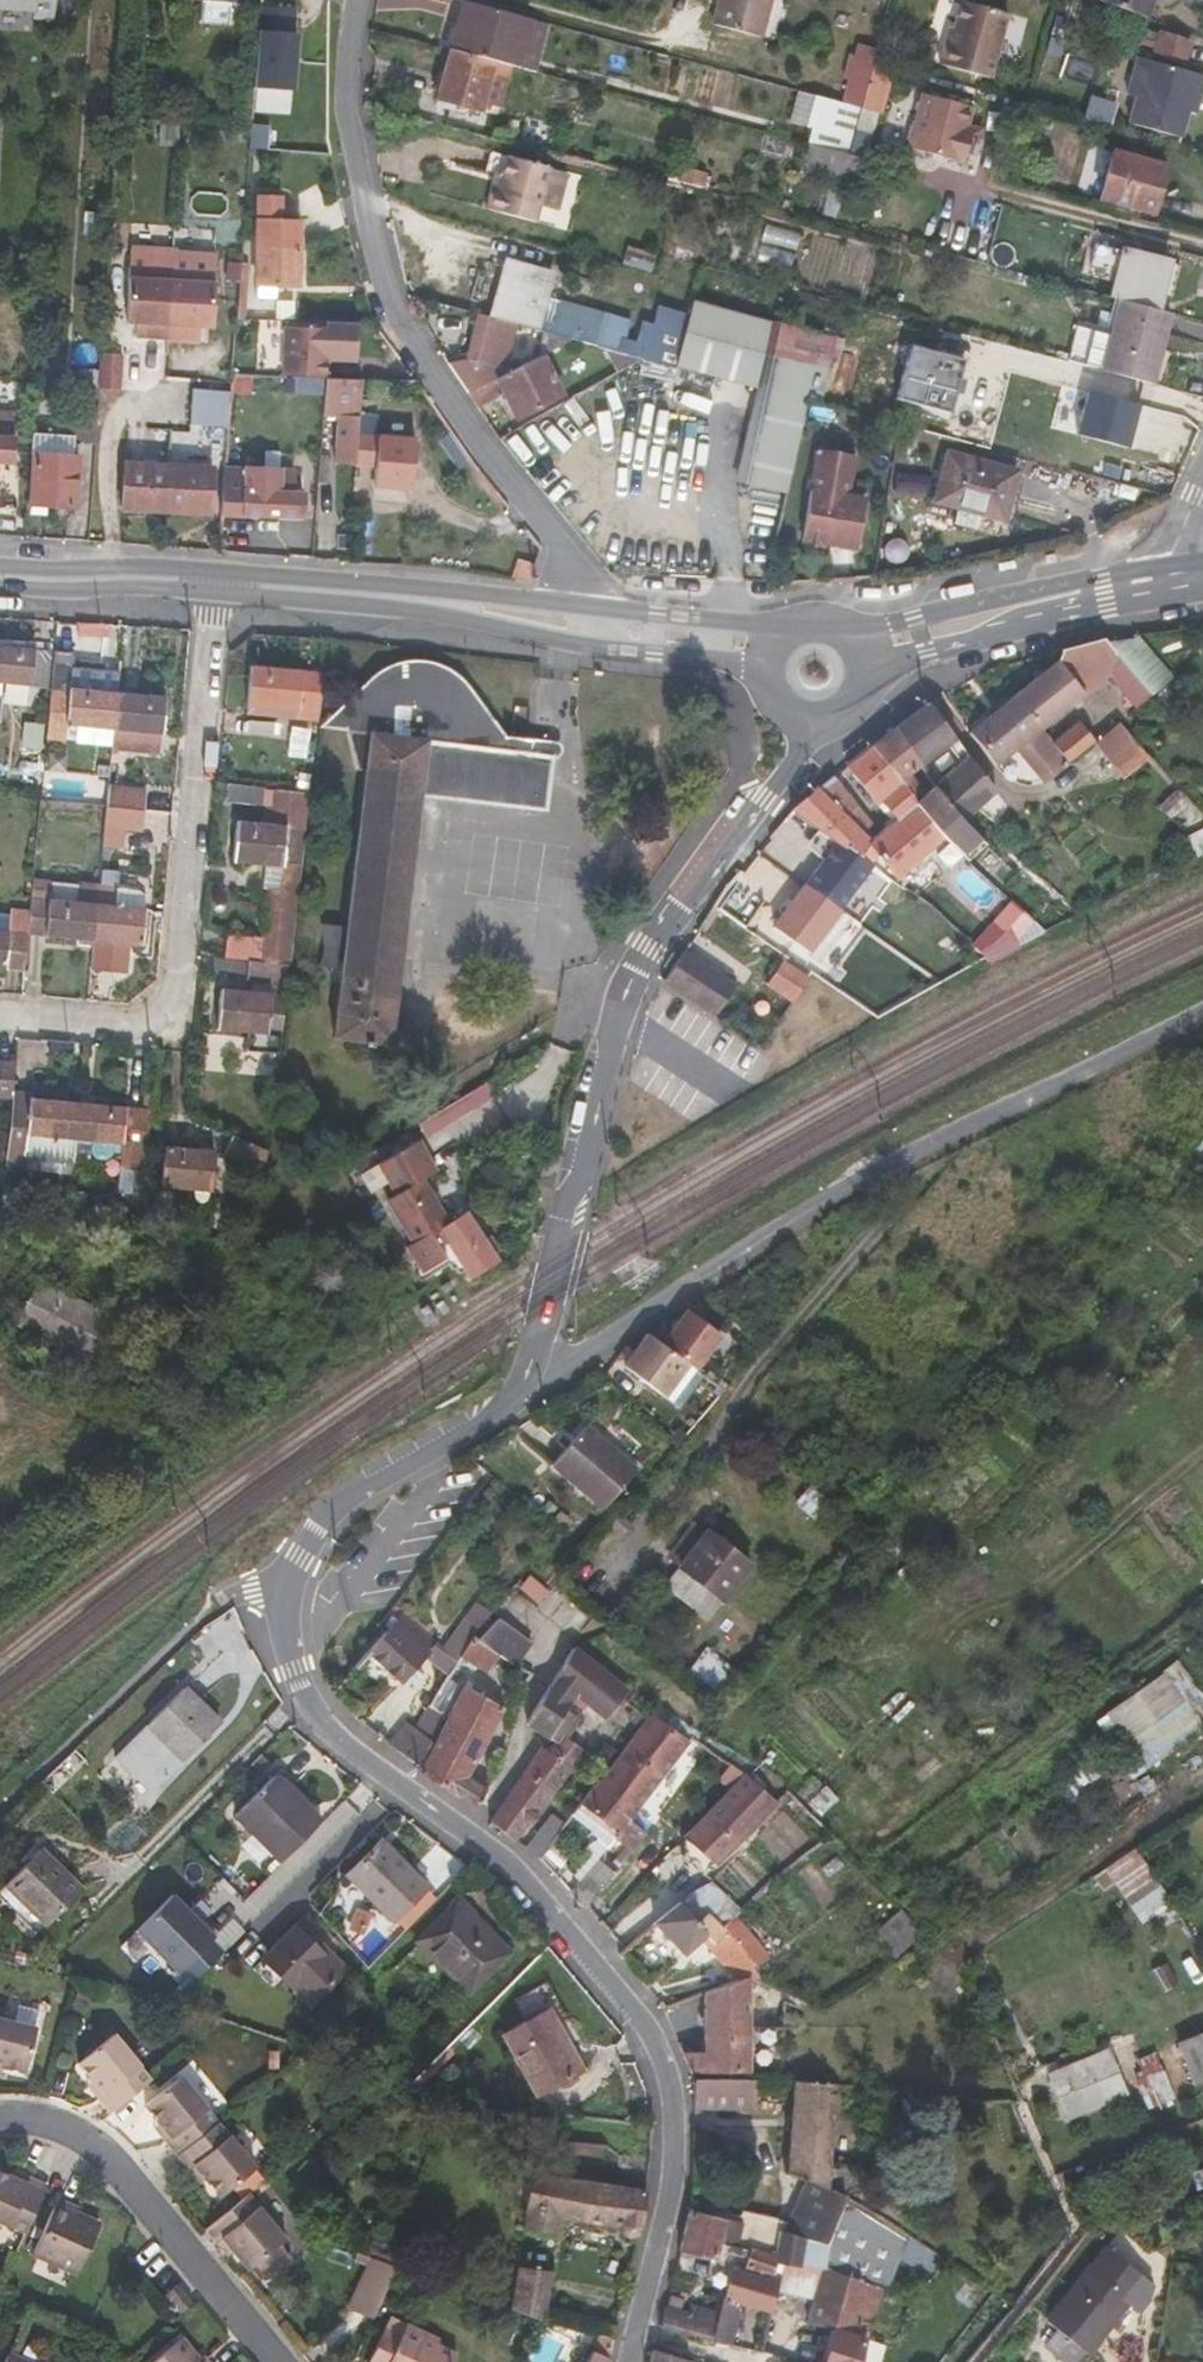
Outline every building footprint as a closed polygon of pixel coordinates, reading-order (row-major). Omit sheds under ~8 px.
[(56,0),(0,0),(0,7),(37,10),(36,17),(55,19),(56,0)] [(242,0),(201,0),(200,17),(238,21),(240,3),(242,3),(242,0)] [(772,0),(721,0),(708,48),(756,61),(772,0)] [(1127,0),(1100,0),(1147,19),(1151,10),(1127,0)] [(1151,10),(1154,0),(1127,0),(1151,10)] [(461,1),(449,49),(495,62),(519,68),(532,20),(461,1)] [(1008,14),(962,1),(954,30),(951,44),(946,43),(940,64),(991,79),(1008,14)] [(260,4),(254,86),(293,89),(297,32),(294,32),(296,7),(260,4)] [(532,20),(519,68),(533,72),(546,23),(532,20)] [(1183,63),(1190,44),(1161,33),(1158,43),(1144,39),(1143,44),(1156,49),(1155,53),(1183,63)] [(495,62),(449,49),(436,99),(481,112),(495,62)] [(844,104),(861,109),(871,72),(874,62),(875,59),(851,53),(845,77),(850,78),(844,104)] [(1180,139),(1189,112),(1192,99),(1199,101),(1202,88),(1202,77),(1138,58),(1128,96),(1137,98),(1129,124),(1180,139)] [(810,129),(806,143),(849,154),(861,109),(844,104),(798,91),(790,123),(810,129)] [(972,107),(922,93),(908,148),(964,162),(970,139),(964,137),(972,107)] [(1092,96),(1084,120),(1101,125),(1108,102),(1092,96)] [(1192,99),(1189,112),(1195,114),(1199,101),(1192,99)] [(250,147),(267,148),(268,122),(251,121),(250,147)] [(849,154),(806,143),(799,170),(852,183),(859,157),(849,154)] [(1113,151),(1100,199),(1152,213),(1167,167),(1113,151)] [(486,180),(479,207),(529,220),(543,165),(503,155),(496,182),(486,180)] [(565,228),(580,174),(569,172),(559,210),(539,204),(535,220),(565,228)] [(256,285),(271,285),(298,286),(300,222),(279,221),(280,198),(258,197),(258,221),(256,285)] [(242,239),(237,318),(246,319),(249,265),(251,265),(252,240),(242,239)] [(1119,299),(1155,309),(1161,285),(1171,287),(1177,264),(1091,243),(1084,274),(1116,282),(1112,298),(1119,299)] [(173,280),(168,339),(187,340),(188,326),(199,327),(213,328),(218,256),(175,252),(173,280)] [(565,337),(572,339),(597,346),(623,353),(627,338),(605,331),(609,317),(559,303),(552,325),(537,322),(551,273),(511,262),(494,319),(565,337)] [(168,339),(173,280),(131,277),(127,321),(139,322),(152,323),(151,338),(168,339)] [(271,298),(271,285),(256,285),(255,298),(271,298)] [(1153,383),(1172,313),(1155,309),(1119,299),(1101,369),(1153,383)] [(690,371),(761,389),(807,401),(820,405),(828,370),(831,357),(838,358),(842,340),(770,321),(771,317),(709,301),(690,371)] [(642,358),(674,367),(674,365),(683,333),(687,320),(688,314),(657,306),(653,323),(642,319),(633,343),(645,346),(642,358)] [(464,388),(467,393),(475,388),(501,375),(513,335),(524,337),(525,336),(542,339),(540,355),(572,339),(565,337),(494,319),(477,314),(467,352),(453,356),(454,361),(448,364),(464,388)] [(295,376),(326,378),(328,347),(357,348),(358,324),(287,320),(286,328),(284,375),(295,376)] [(139,322),(137,336),(151,338),(152,323),(139,322)] [(188,326),(187,340),(198,342),(199,327),(188,326)] [(572,339),(540,355),(547,369),(566,359),(569,364),(574,362),(584,364),(593,358),(597,346),(572,339)] [(570,385),(576,395),(641,358),(623,353),(597,346),(593,358),(612,365),(590,376),(589,375),(570,385)] [(99,372),(98,387),(119,388),(122,353),(101,351),(99,372)] [(501,375),(475,388),(484,405),(501,396),(513,419),(560,394),(547,369),(540,355),(501,375)] [(73,442),(94,444),(97,405),(98,387),(99,372),(77,371),(75,415),(74,427),(73,442)] [(362,379),(326,378),(323,415),(340,416),(337,463),(356,464),(358,434),(360,398),(362,379)] [(787,491),(807,401),(761,389),(740,481),(787,491)] [(231,392),(192,390),(190,425),(228,428),(231,393),(231,392)] [(1108,442),(1153,454),(1162,423),(1116,411),(1108,442)] [(64,426),(74,427),(75,415),(64,414),(64,426)] [(29,454),(26,503),(76,507),(79,457),(71,456),(72,435),(30,433),(29,454)] [(356,464),(356,467),(376,467),(375,487),(411,489),(414,437),(358,434),(356,464)] [(449,449),(458,443),(452,434),(443,440),(449,449)] [(11,464),(13,436),(0,435),(0,463),(11,464)] [(818,446),(798,536),(854,547),(865,498),(846,494),(854,455),(818,446)] [(934,502),(990,517),(999,468),(947,452),(934,502)] [(263,470),(225,467),(222,513),(302,520),(304,496),(291,495),(293,473),(280,472),(281,455),(264,453),(263,470)] [(121,509),(165,511),(168,466),(124,463),(121,509)] [(168,466),(165,511),(212,513),(215,469),(168,466)] [(999,468),(990,517),(1003,521),(1016,473),(999,468)] [(510,559),(504,578),(523,579),(527,564),(510,559)] [(1017,569),(1015,561),(999,565),(1001,573),(1017,569)] [(1041,730),(1068,761),(1069,760),(1116,721),(1172,675),(1140,634),(1101,638),(1084,643),(1061,649),(1056,660),(1012,695),(1041,730)] [(0,644),(0,694),(2,694),(3,683),(49,687),(53,649),(0,644)] [(327,723),(340,725),(357,709),(377,690),(383,683),(395,677),(405,672),(418,671),(434,671),(452,677),(466,687),(474,695),(490,722),(499,728),(510,733),(500,714),(492,702),(472,680),(460,670),(447,664),(438,661),(419,660),(408,661),(397,665),(387,669),(377,675),(364,688),(327,723)] [(321,713),(326,672),(254,664),(250,706),(321,713)] [(346,958),(345,964),(337,1034),(365,1038),(364,1044),(373,1045),(373,1039),(390,1041),(397,977),(421,794),(549,810),(555,754),(535,752),(537,736),(510,733),(499,728),(490,722),(474,695),(466,687),(452,677),(434,671),(418,671),(405,672),(395,677),(383,683),(377,690),(357,709),(340,725),(350,726),(360,766),(369,767),(365,794),(350,922),(350,928),(329,925),(330,928),(330,936),(329,945),(327,956),(346,958)] [(67,725),(115,728),(118,691),(53,684),(48,738),(65,740),(67,725)] [(30,718),(46,719),(48,691),(33,689),(30,718)] [(115,728),(113,742),(128,743),(129,731),(162,733),(166,695),(118,691),(115,728)] [(996,766),(1041,730),(1012,695),(968,731),(996,766)] [(994,792),(926,702),(893,728),(920,765),(945,747),(958,763),(934,783),(962,821),(994,792)] [(320,720),(321,713),(250,706),(249,713),(320,720)] [(24,747),(43,748),(45,723),(26,721),(24,747)] [(1116,721),(1069,760),(1085,780),(1087,782),(1089,780),(1091,783),(1131,751),(1128,747),(1135,741),(1116,721)] [(886,733),(871,745),(895,778),(897,777),(902,776),(905,780),(909,777),(907,775),(920,765),(893,728),(886,733)] [(1025,796),(1068,761),(1041,730),(996,766),(1022,798),(1025,796)] [(129,731),(128,743),(161,747),(162,733),(129,731)] [(557,738),(537,736),(535,752),(555,754),(557,738)] [(819,787),(792,811),(811,825),(821,831),(868,863),(878,855),(896,878),(893,880),(901,885),(930,859),(940,873),(961,856),(941,837),(913,801),(895,778),(871,745),(847,765),(876,804),(881,800),(895,816),(869,838),(846,818),(856,808),(833,776),(819,787)] [(934,783),(913,801),(941,837),(961,856),(981,839),(965,824),(962,821),(934,783)] [(110,786),(108,806),(145,810),(148,790),(110,786)] [(291,963),(312,791),(275,787),(270,822),(239,819),(235,861),(264,863),(282,865),(280,889),(271,888),(262,959),(291,963)] [(108,806),(106,826),(143,830),(145,810),(108,806)] [(811,825),(792,811),(788,814),(782,822),(801,835),(811,825)] [(875,885),(884,874),(868,863),(821,831),(812,843),(826,852),(770,925),(808,952),(864,878),(875,885)] [(282,865),(264,863),(264,888),(271,888),(280,889),(282,865)] [(727,884),(725,887),(743,904),(764,880),(746,864),(727,884)] [(53,877),(35,876),(29,932),(29,934),(95,941),(100,882),(80,880),(80,884),(52,882),(53,877)] [(100,882),(95,941),(141,945),(145,906),(147,891),(143,886),(120,884),(100,882)] [(717,899),(712,906),(722,912),(726,907),(717,899)] [(329,919),(329,925),(350,928),(350,922),(329,919)] [(26,970),(29,934),(29,932),(0,930),(0,968),(26,970)] [(788,948),(783,955),(798,965),(803,959),(788,948)] [(663,981),(662,984),(711,1016),(734,984),(683,949),(663,981)] [(765,987),(788,1002),(805,977),(796,970),(798,965),(783,955),(780,959),(783,961),(765,987)] [(324,962),(345,964),(346,958),(327,956),(324,962)] [(248,981),(272,983),(287,984),(290,963),(215,957),(214,972),(249,975),(248,981)] [(249,1049),(281,1052),(289,984),(287,984),(272,983),(271,991),(224,986),(220,1029),(250,1032),(249,1049)] [(13,1095),(14,1089),(16,1064),(0,1063),(0,1094),(13,1095)] [(489,1083),(416,1116),(423,1131),(495,1097),(489,1083)] [(33,1092),(14,1089),(13,1095),(7,1158),(26,1160),(29,1134),(76,1139),(80,1101),(33,1096),(33,1092)] [(123,1151),(146,1153),(151,1107),(80,1101),(76,1139),(123,1144),(123,1151)] [(225,1153),(267,1171),(269,1150),(233,1133),(225,1153)] [(470,1275),(497,1257),(467,1210),(452,1220),(428,1184),(443,1173),(422,1141),(383,1167),(403,1198),(393,1204),(415,1238),(409,1243),(425,1268),(446,1255),(453,1265),(455,1264),(459,1270),(465,1266),(470,1275)] [(162,1187),(210,1192),(215,1149),(166,1144),(162,1187)] [(14,1323),(95,1364),(120,1318),(38,1277),(14,1323)] [(677,1400),(722,1328),(684,1304),(662,1338),(645,1326),(621,1364),(677,1400)] [(636,1466),(588,1424),(553,1464),(602,1505),(636,1466)] [(664,1554),(678,1565),(707,1528),(692,1516),(664,1554)] [(707,1528),(678,1565),(664,1584),(709,1620),(752,1563),(707,1528)] [(421,1596),(407,1589),(402,1598),(416,1606),(421,1596)] [(461,1656),(475,1634),(493,1611),(499,1602),(481,1590),(456,1623),(458,1624),(441,1649),(458,1661),(461,1656)] [(333,1645),(356,1666),(369,1651),(390,1629),(365,1612),(333,1645)] [(390,1629),(369,1651),(401,1680),(436,1642),(405,1614),(390,1629)] [(480,1637),(517,1662),(531,1639),(500,1617),(480,1637)] [(531,1671),(522,1665),(517,1662),(480,1637),(475,1634),(461,1656),(486,1671),(493,1664),(502,1671),(499,1675),(523,1691),(531,1671)] [(1030,1642),(1022,1650),(1034,1662),(1042,1653),(1030,1642)] [(576,1647),(571,1654),(557,1676),(579,1693),(602,1711),(618,1690),(619,1691),(624,1684),(576,1647)] [(431,1663),(452,1670),(458,1661),(441,1649),(431,1663)] [(1095,1721),(1138,1775),(1202,1724),(1202,1693),(1175,1658),(1095,1721)] [(421,1765),(475,1806),(491,1779),(471,1767),(502,1708),(449,1676),(430,1705),(447,1715),(438,1732),(421,1765)] [(579,1693),(557,1676),(528,1723),(531,1726),(557,1740),(562,1733),(565,1735),(569,1730),(558,1722),(579,1693)] [(174,1771),(221,1721),(186,1685),(145,1727),(146,1727),(137,1735),(174,1771)] [(689,1740),(654,1712),(651,1716),(610,1768),(599,1782),(636,1810),(689,1740)] [(403,1751),(421,1765),(438,1732),(420,1724),(403,1751)] [(543,1746),(492,1819),(516,1838),(586,1751),(565,1735),(562,1733),(557,1740),(554,1743),(545,1747),(543,1746)] [(736,1769),(711,1749),(705,1756),(731,1776),(736,1769)] [(737,1844),(776,1801),(748,1776),(676,1847),(713,1882),(722,1872),(714,1863),(737,1844)] [(236,1817),(282,1863),(322,1821),(277,1777),(236,1817)] [(632,1849),(647,1832),(630,1819),(636,1810),(599,1782),(582,1803),(619,1831),(615,1836),(632,1849)] [(582,1803),(574,1814),(597,1833),(597,1835),(608,1844),(615,1836),(619,1831),(582,1803)] [(1157,1829),(1170,1821),(1162,1807),(1150,1816),(1157,1829)] [(526,1846),(540,1856),(567,1822),(553,1812),(526,1846)] [(348,1876),(395,1923),(429,1888),(382,1841),(348,1876)] [(1135,1847),(1104,1868),(1141,1922),(1172,1900),(1135,1847)] [(7,1885),(47,1925),(84,1889),(42,1848),(7,1885)] [(566,1866),(577,1874),(588,1861),(577,1852),(566,1866)] [(566,1887),(582,1906),(607,1878),(588,1861),(577,1874),(566,1887)] [(172,1887),(131,1928),(176,1971),(216,1930),(172,1887)] [(735,1914),(741,1907),(717,1887),(708,1896),(731,1917),(735,1914)] [(419,1942),(470,1995),(512,1952),(460,1900),(419,1942)] [(735,1914),(731,1917),(723,1926),(708,1913),(698,1921),(679,1903),(655,1922),(685,1954),(702,1939),(741,1982),(748,1979),(752,1978),(758,1981),(759,1974),(757,1971),(753,1965),(770,1956),(735,1914)] [(900,1909),(873,1932),(894,1957),(921,1934),(900,1909)] [(311,2006),(348,1969),(331,1952),(337,1946),(308,1916),(255,1968),(273,1985),(280,1977),(311,2006)] [(1161,1980),(1174,1973),(1169,1965),(1157,1971),(1161,1980)] [(1183,1990),(1174,1973),(1161,1980),(1171,1996),(1183,1990)] [(685,2054),(691,2069),(783,2069),(782,2048),(747,2048),(748,1979),(741,1982),(706,1993),(706,2054),(685,2054)] [(537,2096),(582,2070),(550,2010),(504,2035),(537,2096)] [(4,2064),(25,2070),(36,2026),(0,2018),(0,2063),(4,2064)] [(1155,2102),(1202,2083),(1202,2030),(1136,2056),(1155,2102)] [(111,2113),(151,2080),(114,2034),(79,2060),(93,2078),(105,2092),(97,2097),(111,2113)] [(1126,2094),(1108,2050),(1051,2074),(1069,2118),(1126,2094)] [(177,2156),(218,2122),(180,2076),(146,2104),(161,2122),(171,2134),(164,2140),(177,2156)] [(92,2090),(97,2097),(105,2092),(93,2078),(86,2083),(92,2090)] [(698,2079),(698,2106),(753,2106),(753,2080),(698,2079)] [(835,2084),(797,2080),(790,2171),(809,2179),(828,2187),(835,2084)] [(548,2130),(550,2115),(541,2113),(536,2126),(548,2130)] [(158,2133),(164,2140),(171,2134),(161,2122),(154,2127),(158,2133)] [(256,2169),(218,2122),(177,2156),(187,2168),(195,2162),(206,2177),(222,2196),(256,2169)] [(547,2139),(547,2154),(603,2161),(603,2145),(547,2139)] [(195,2162),(187,2168),(197,2180),(199,2182),(206,2177),(195,2162)] [(545,2176),(603,2183),(603,2170),(546,2163),(545,2176)] [(23,2183),(27,2176),(10,2168),(7,2175),(23,2183)] [(22,2232),(41,2190),(44,2183),(27,2176),(23,2183),(7,2175),(0,2172),(0,2222),(22,2232)] [(641,2231),(647,2190),(606,2183),(603,2183),(545,2176),(531,2173),(524,2228),(560,2233),(562,2220),(621,2228),(623,2234),(626,2238),(631,2240),(635,2239),(637,2238),(641,2234),(641,2231)] [(809,2179),(787,2233),(826,2244),(834,2224),(845,2196),(836,2190),(828,2187),(809,2179)] [(22,2232),(16,2245),(58,2265),(81,2218),(57,2207),(60,2199),(55,2197),(41,2190),(22,2232)] [(250,2193),(206,2229),(217,2242),(224,2236),(235,2251),(233,2253),(247,2271),(261,2259),(281,2242),(286,2237),(250,2193)] [(882,2292),(890,2292),(908,2235),(845,2196),(834,2224),(839,2228),(836,2233),(864,2250),(853,2279),(824,2270),(830,2246),(826,2244),(787,2233),(779,2231),(774,2252),(780,2254),(775,2280),(772,2290),(816,2299),(811,2319),(836,2328),(826,2361),(860,2361),(882,2292)] [(730,2269),(775,2280),(780,2254),(774,2252),(719,2242),(723,2218),(691,2211),(682,2250),(706,2254),(703,2275),(727,2280),(730,2269)] [(719,2242),(774,2252),(779,2231),(781,2221),(745,2212),(743,2222),(723,2218),(719,2242)] [(224,2236),(217,2242),(228,2256),(233,2253),(235,2251),(224,2236)] [(281,2242),(261,2259),(271,2271),(291,2254),(281,2242)] [(1126,2305),(1137,2314),(1148,2301),(1147,2284),(1105,2250),(1045,2323),(1085,2356),(1126,2305)] [(368,2273),(374,2259),(359,2253),(353,2266),(368,2273)] [(377,2312),(397,2267),(374,2259),(368,2273),(355,2303),(377,2312)] [(538,2320),(546,2321),(553,2271),(519,2266),(512,2310),(538,2320)] [(720,2312),(713,2341),(731,2345),(740,2304),(769,2310),(772,2290),(775,2280),(730,2269),(727,2280),(720,2312)] [(176,2315),(193,2300),(174,2278),(157,2292),(162,2299),(176,2315)] [(667,2308),(662,2328),(713,2341),(720,2312),(688,2306),(686,2313),(667,2308)] [(406,2323),(390,2317),(385,2327),(401,2335),(406,2323)] [(369,2361),(454,2361),(457,2354),(436,2344),(439,2338),(406,2323),(401,2335),(385,2327),(369,2361)] [(203,2356),(201,2353),(194,2358),(178,2337),(148,2361),(208,2361),(203,2356)] [(690,2360),(657,2349),(652,2348),(650,2361),(689,2361),(690,2360)] [(5,2352),(0,2361),(26,2361),(5,2352)] [(608,2358),(592,2352),(587,2361),(611,2361),(611,2359),(608,2358)]
